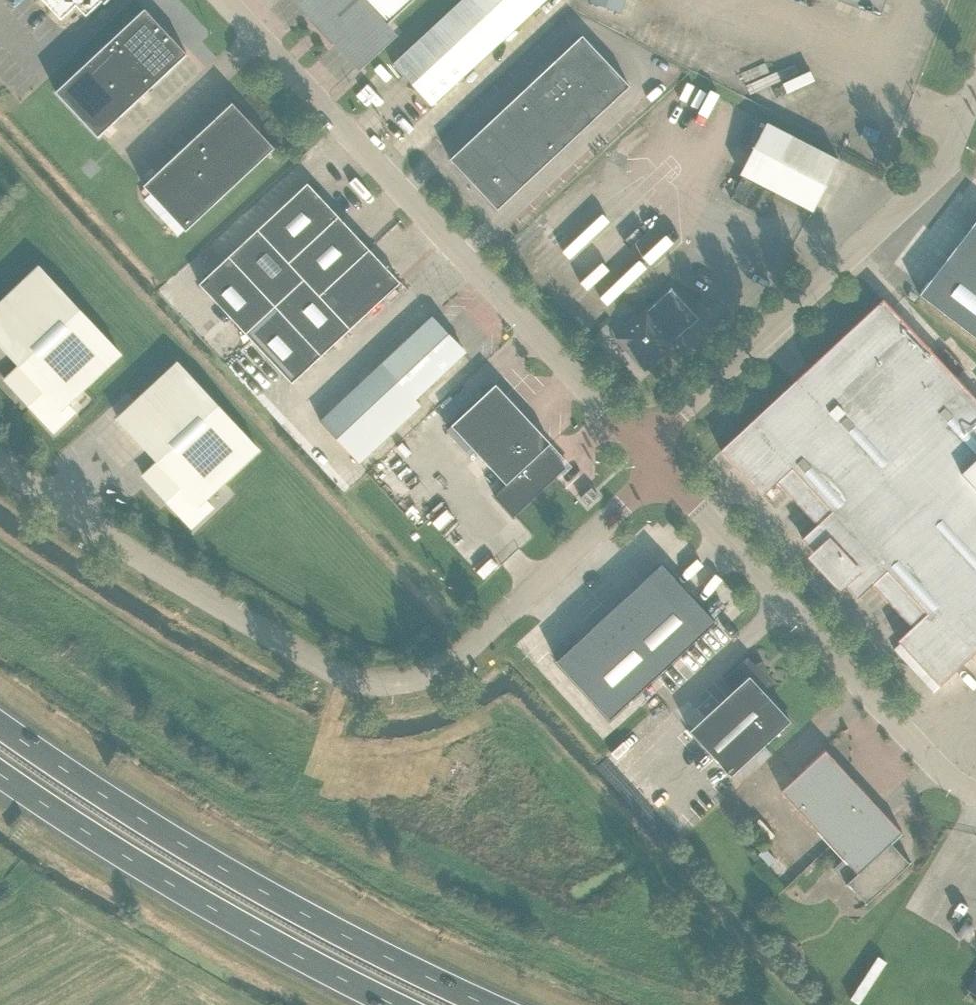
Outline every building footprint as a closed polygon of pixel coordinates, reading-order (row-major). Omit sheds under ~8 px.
[(62,20),(77,6),(87,17),(102,2),(105,5),(110,0),(43,0),(62,20)] [(391,35),(384,28),(414,0),(301,0),(360,63),(391,35)] [(394,64),(432,106),(546,0),(463,0),(394,64)] [(590,2),(620,13),(625,0),(591,0),(590,2)] [(880,17),(886,0),(836,0),(880,17)] [(99,138),(188,54),(146,9),(57,92),(99,138)] [(631,86),(583,36),(451,159),(498,210),(631,86)] [(275,150),(276,149),(233,103),(232,103),(232,104),(144,186),(187,231),(275,149),(275,150)] [(814,211),(840,160),(767,123),(741,174),(814,211)] [(401,283),(308,183),(200,284),(293,384),(401,283)] [(920,295),(975,338),(975,222),(920,295)] [(76,413),(68,405),(122,355),(39,266),(0,303),(0,343),(20,365),(5,379),(55,432),(76,413)] [(699,319),(672,289),(648,311),(647,310),(638,319),(635,316),(625,326),(627,328),(616,338),(645,369),(676,340),(675,340),(689,327),(690,328),(699,319)] [(884,299),(722,450),(764,495),(778,482),(818,525),(803,539),(858,598),(873,584),(913,627),(899,641),(941,686),(975,653),(975,399),(884,299)] [(360,464),(422,405),(417,399),(466,352),(432,316),(321,421),(360,464)] [(193,528),(214,508),(206,500),(260,450),(177,362),(118,417),(159,461),(143,475),(193,528)] [(551,443),(497,385),(453,426),(507,484),(495,496),(514,516),(567,468),(548,447),(551,443)] [(589,506),(600,495),(592,487),(581,497),(589,506)] [(610,720),(716,623),(662,564),(556,661),(610,720)] [(732,776),(792,721),(764,691),(773,683),(748,657),(725,678),(735,690),(691,731),(732,776)] [(826,750),(782,791),(844,858),(833,868),(848,885),(849,884),(866,902),(865,904),(866,905),(912,862),(911,861),(910,862),(892,843),(903,833),(903,832),(902,832),(826,750)]
